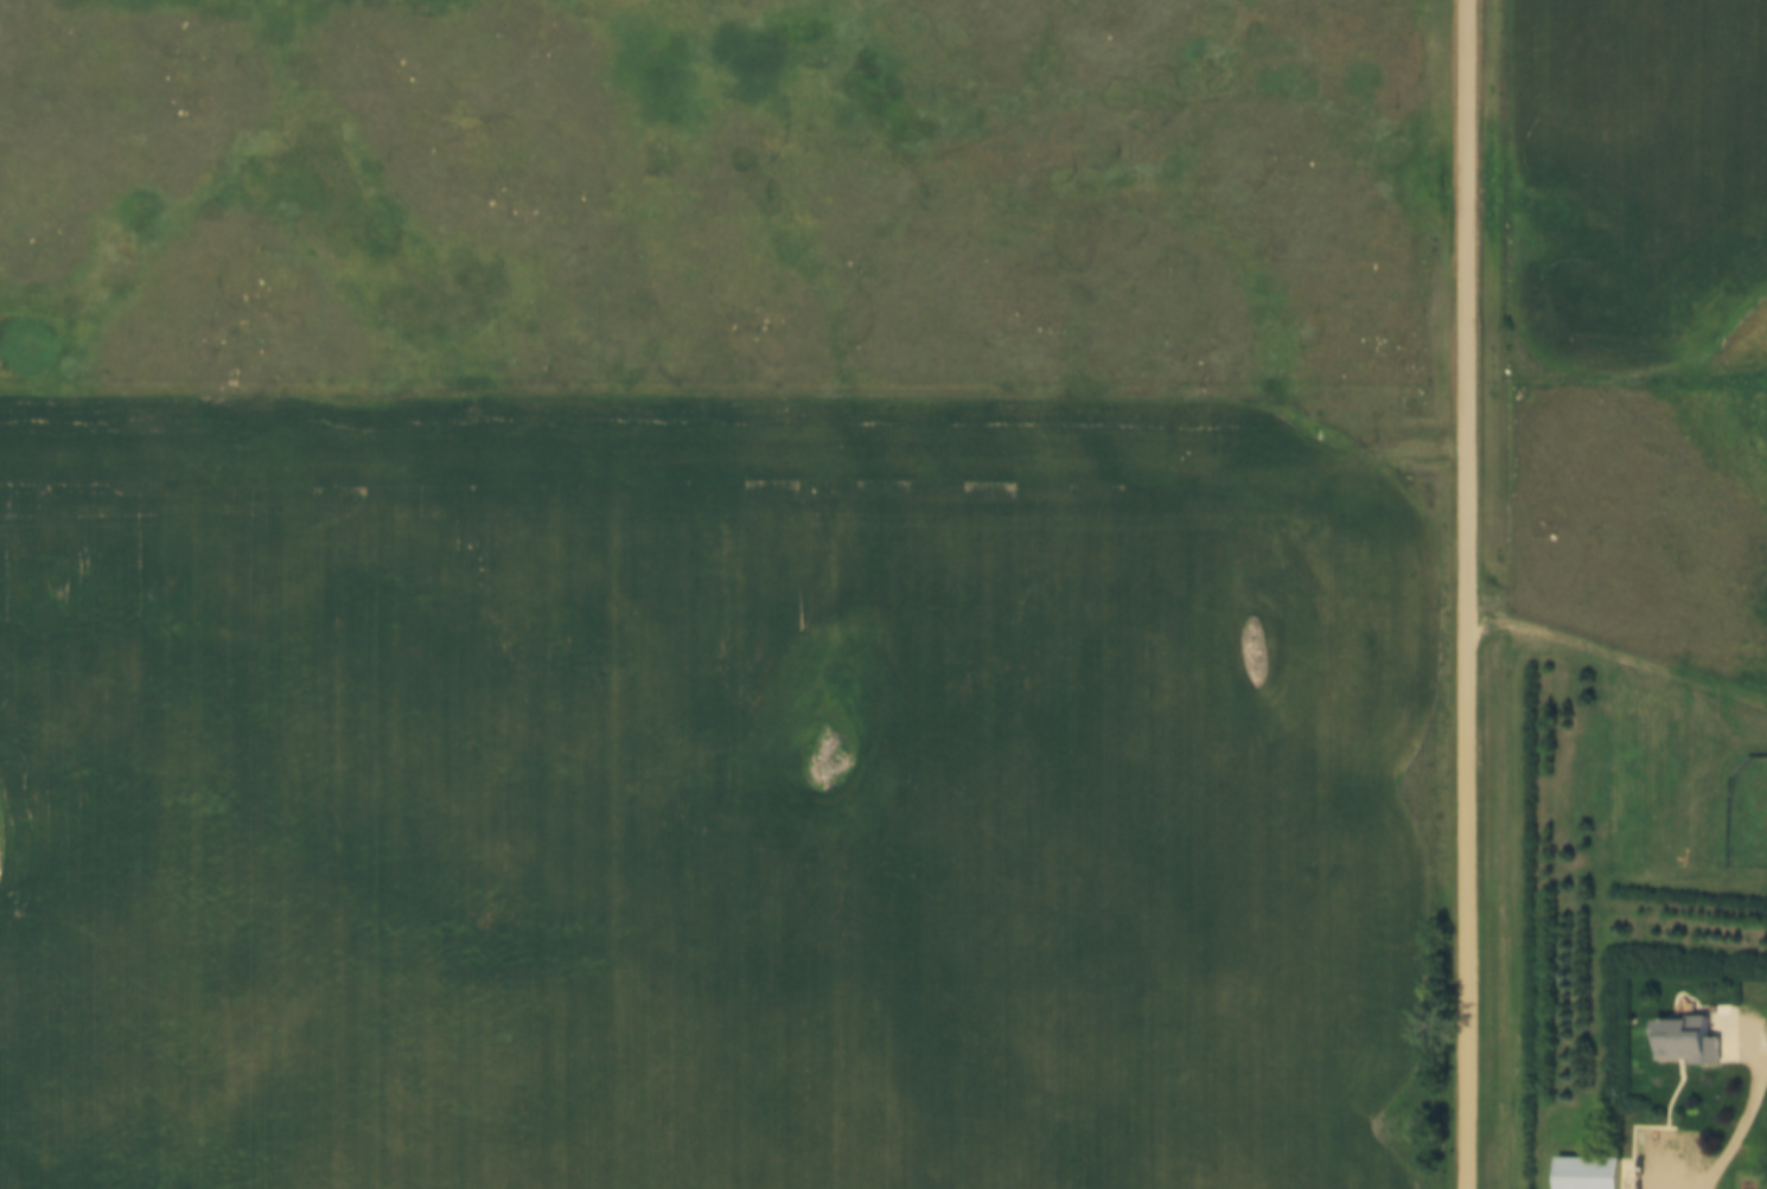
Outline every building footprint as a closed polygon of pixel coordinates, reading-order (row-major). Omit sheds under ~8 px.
[(1728,1014),(1695,1016),(1695,1029),(1677,1029),(1677,1019),(1643,1020),(1645,1063),(1730,1059),(1728,1014)] [(1617,1156),(1546,1156),(1546,1188),(1617,1188),(1617,1156)]
